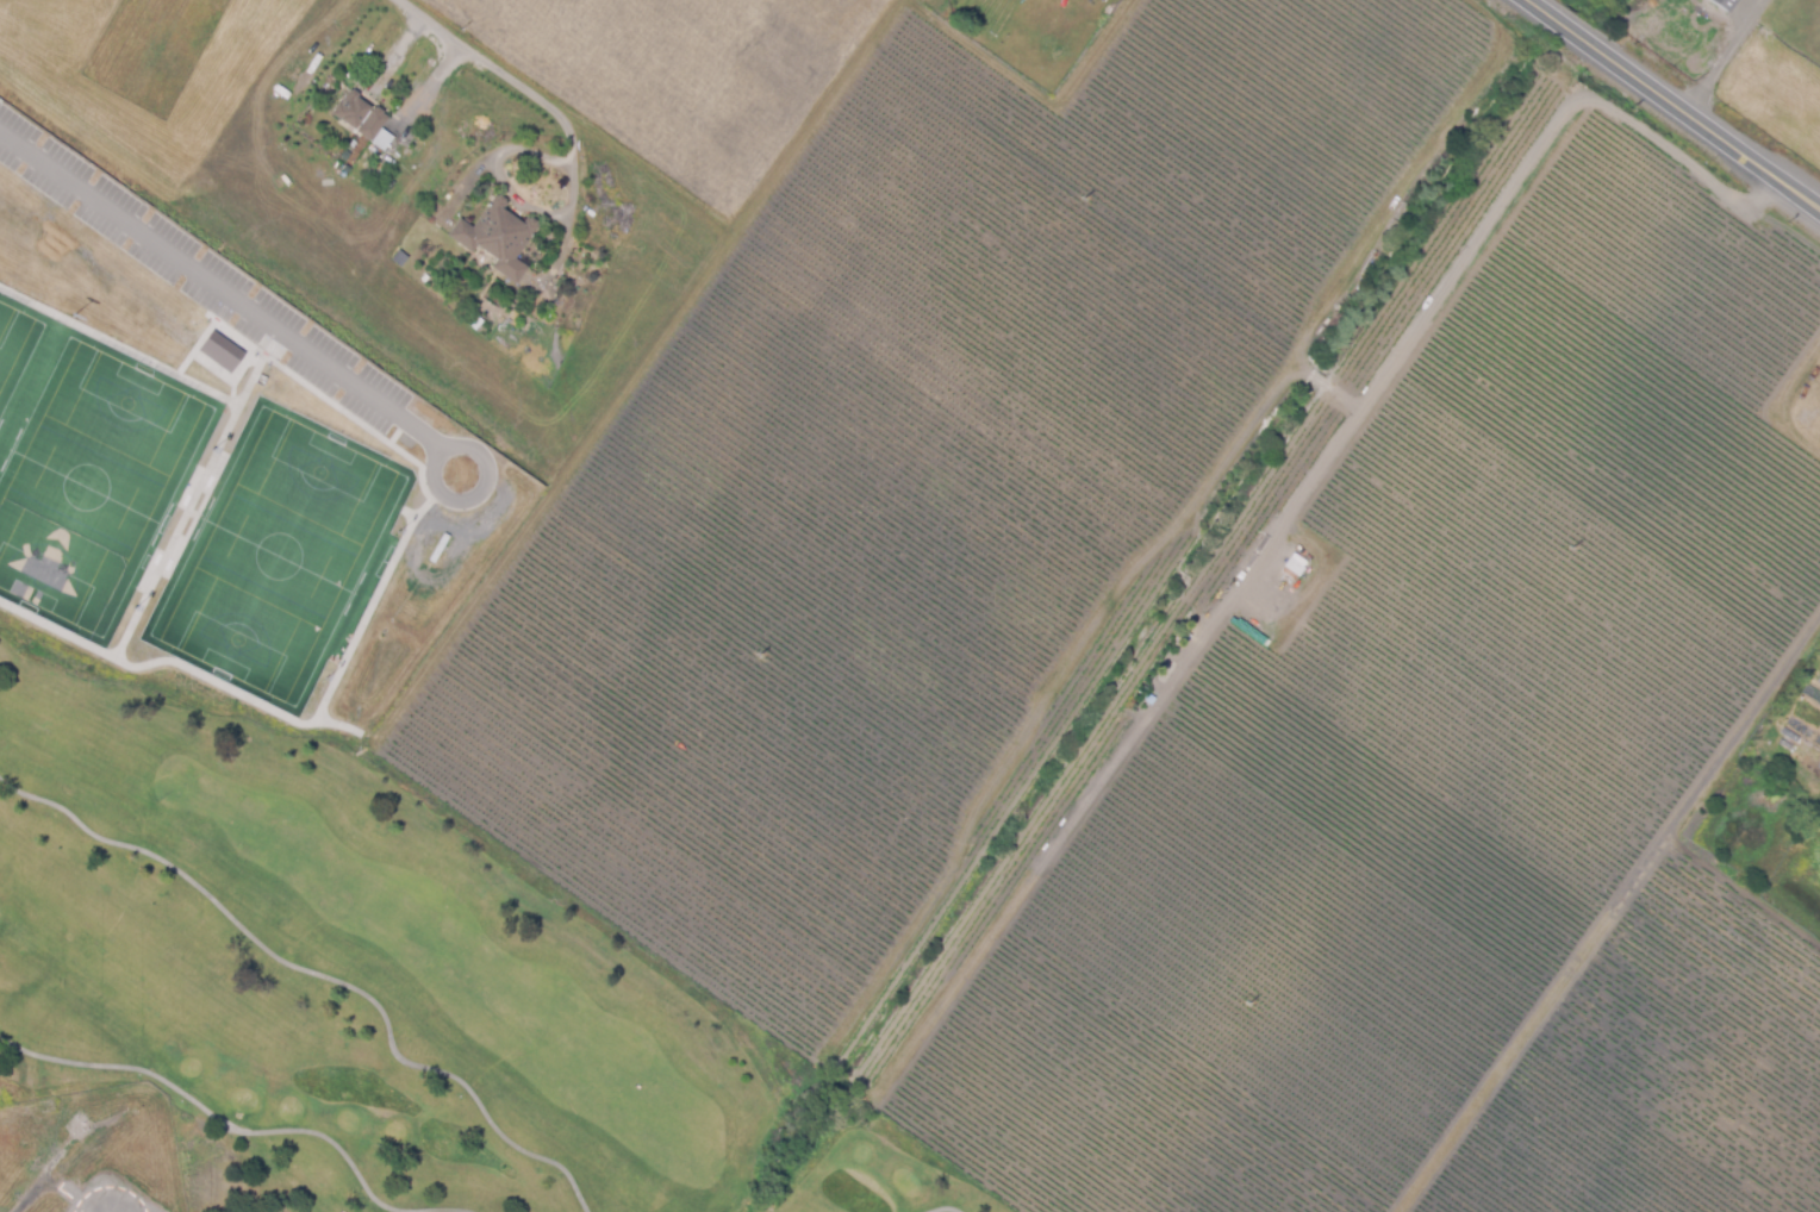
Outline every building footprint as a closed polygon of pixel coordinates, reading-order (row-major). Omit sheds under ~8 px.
[(1732,12),(1713,0),(1739,0),(1732,12)] [(332,114),(353,89),(389,119),(369,144),(332,114)] [(473,229),(498,194),(510,202),(504,210),(524,224),(529,217),(542,225),(517,260),(530,268),(517,286),(493,268),(498,262),(479,248),(474,255),(448,236),(460,219),(473,229)] [(244,351),(209,330),(196,352),(231,372),(244,351)]
